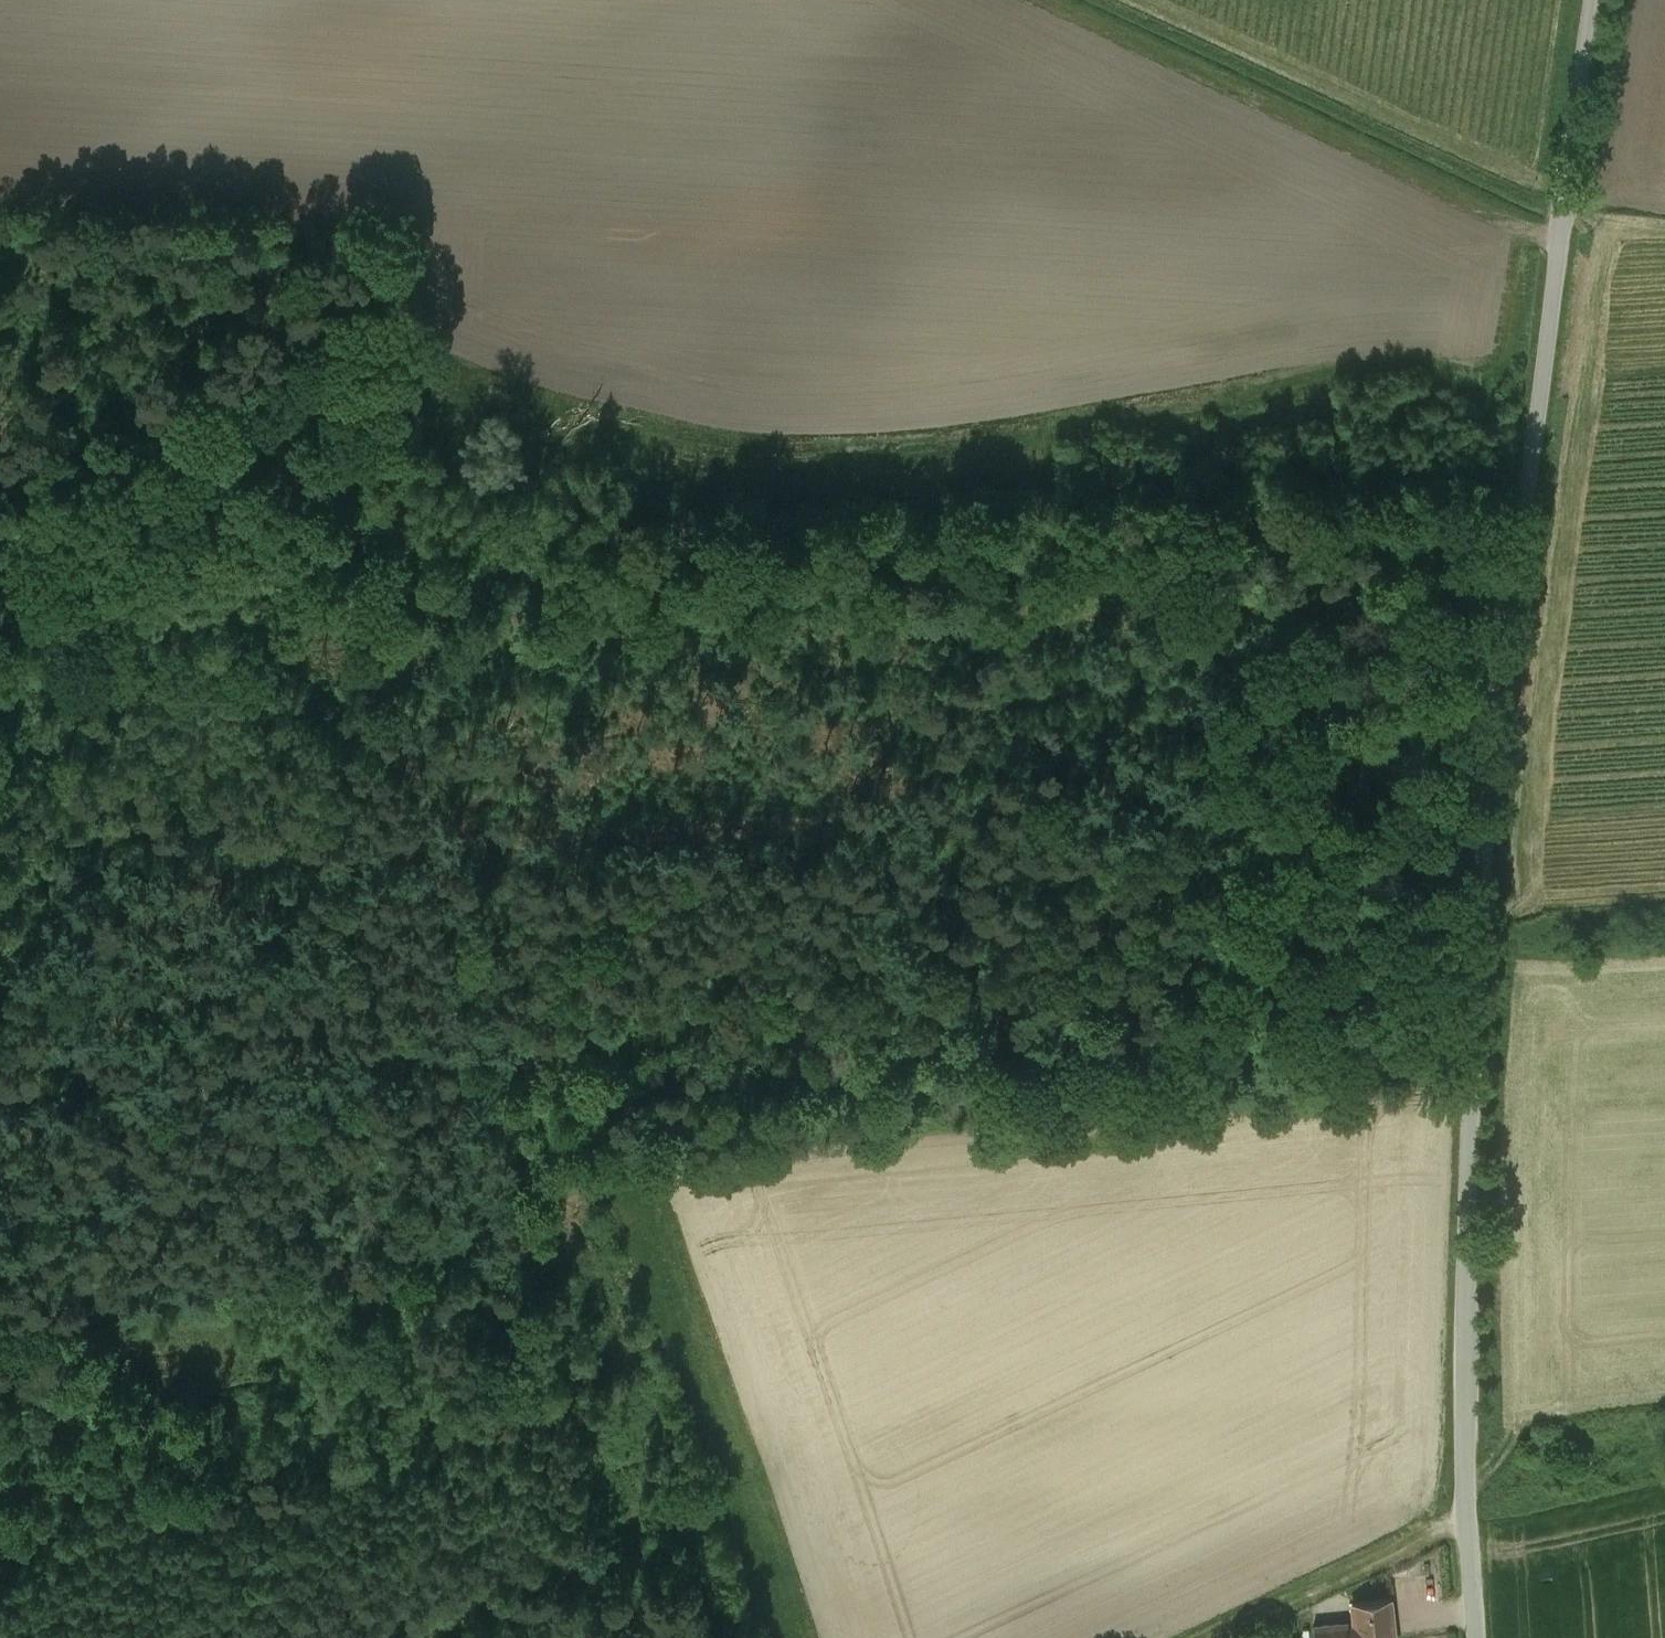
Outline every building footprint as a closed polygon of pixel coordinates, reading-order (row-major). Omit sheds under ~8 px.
[(1397,1585),(1353,1588),(1354,1615),(1319,1617),(1321,1637),(1400,1637),(1397,1585)]
